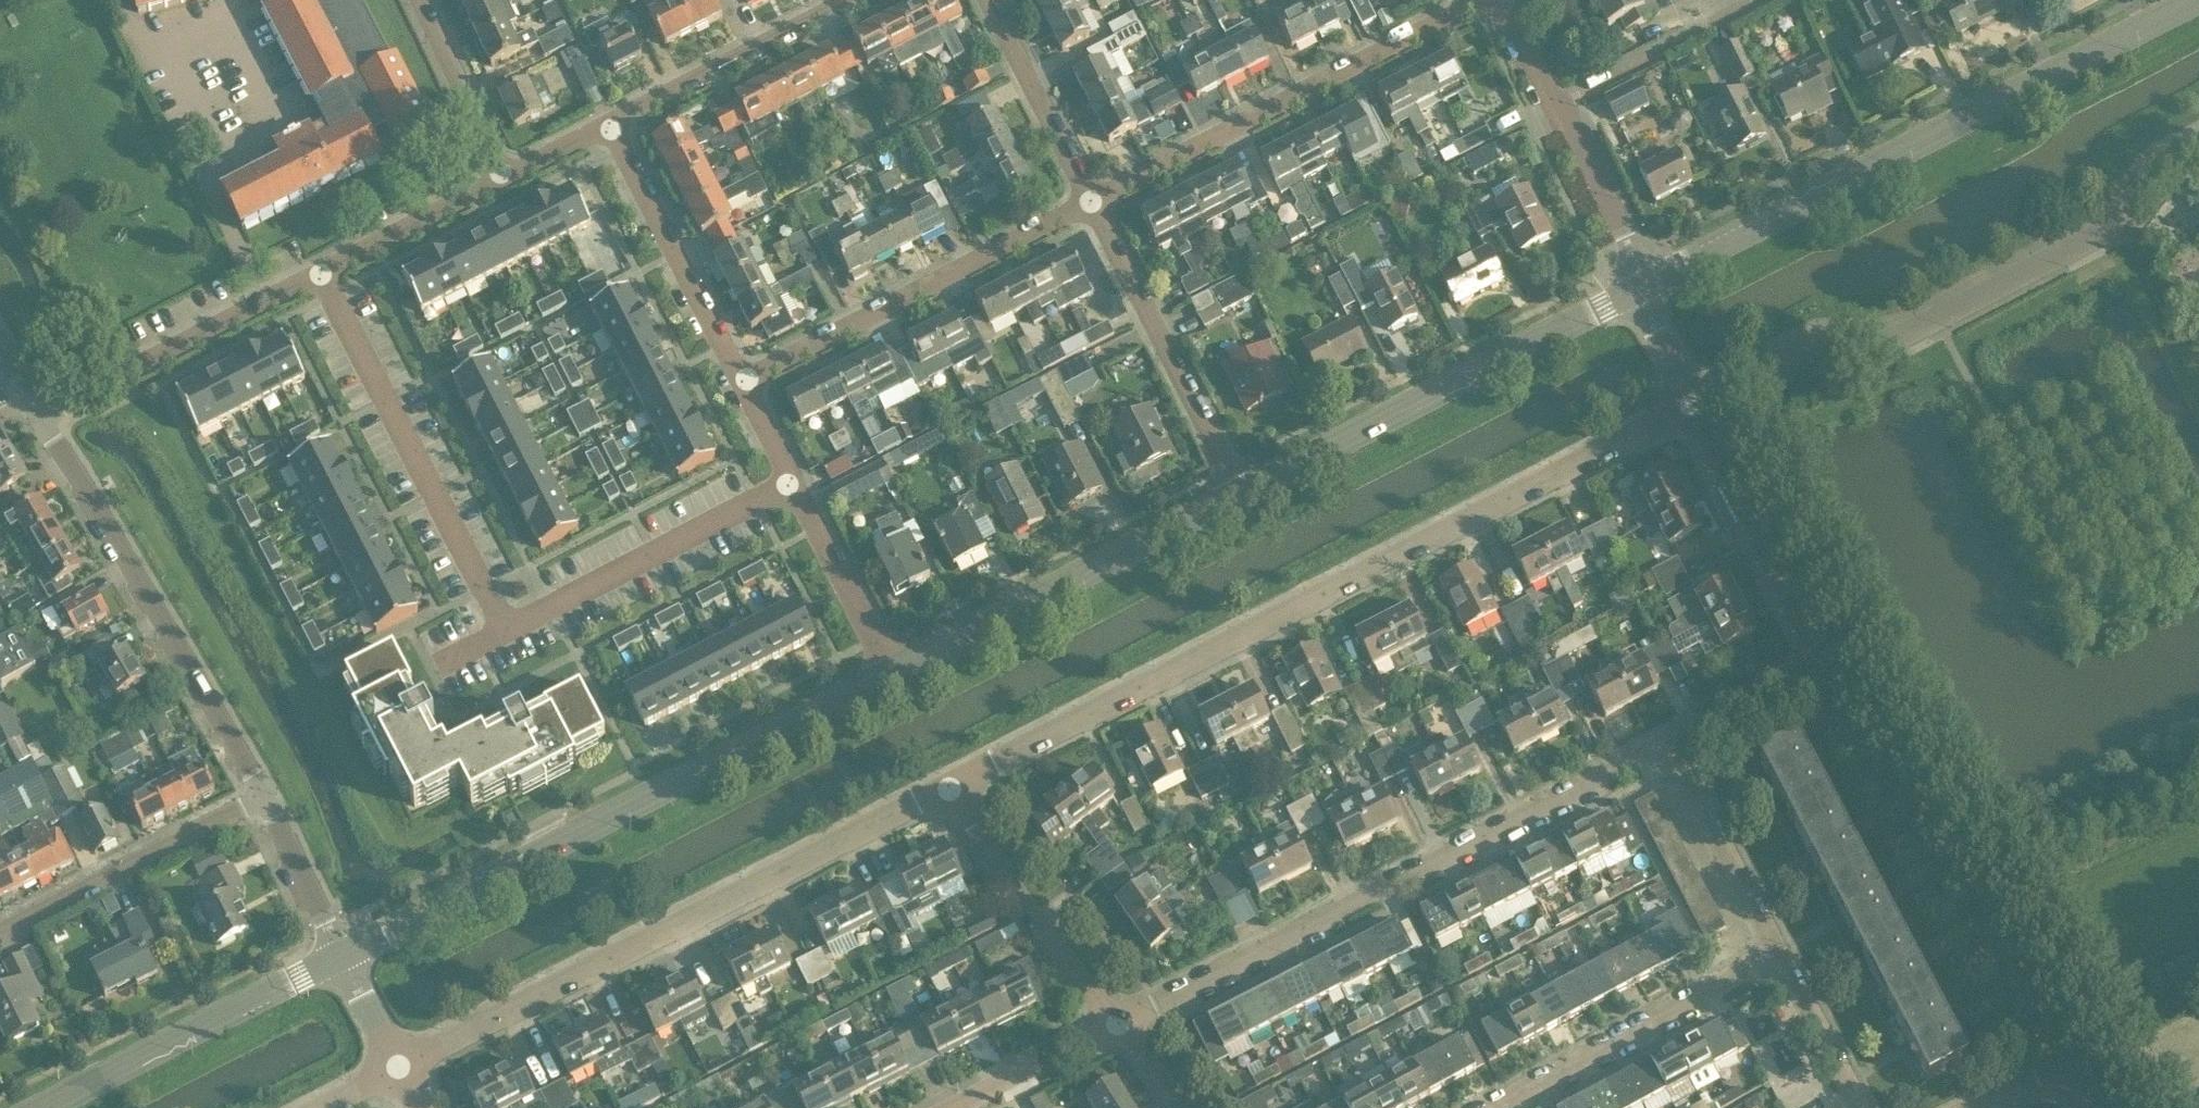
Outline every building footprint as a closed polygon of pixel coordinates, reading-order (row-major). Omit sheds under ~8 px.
[(138,15),(191,0),(134,0),(138,15)] [(286,1),(264,13),(311,104),(312,103),(325,128),(312,136),(309,130),(275,147),(283,162),(223,193),(243,232),(381,160),(368,136),(388,126),(393,136),(428,118),(427,116),(397,58),(396,57),(392,59),(361,0),(286,0),(286,1)] [(466,15),(496,1),(496,0),(459,0),(466,15)] [(466,15),(479,41),(508,27),(518,22),(507,0),(496,0),(496,1),(466,15)] [(678,1),(694,32),(722,17),(713,0),(681,0),(678,1)] [(924,2),(939,31),(947,46),(953,58),(964,52),(951,25),(963,19),(954,0),(927,0),(924,2)] [(1038,4),(1050,27),(1077,14),(1089,8),(1085,0),(1045,0),(1038,4)] [(1096,4),(1101,13),(1125,1),(1125,0),(1103,0),(1096,4)] [(1219,24),(1227,19),(1220,5),(1221,4),(1218,0),(1206,0),(1219,24)] [(1316,37),(1340,24),(1334,12),(1345,6),(1342,0),(1296,0),(1302,11),(1302,10),(1316,37)] [(1362,27),(1375,20),(1372,14),(1365,0),(1348,0),(1362,27)] [(1613,24),(1625,17),(1632,30),(1665,12),(1659,0),(1600,0),(1613,24)] [(1850,50),(1866,81),(1926,51),(1904,8),(1917,1),(1917,0),(1863,0),(1854,4),(1872,39),(1850,50)] [(1925,21),(1931,32),(1952,22),(1959,35),(2012,6),(2009,0),(1933,0),(1935,17),(1925,21)] [(694,32),(678,1),(651,16),(666,46),(694,32)] [(558,2),(546,7),(551,21),(563,17),(558,2)] [(939,31),(924,2),(901,13),(916,43),(929,36),(937,51),(947,46),(939,31)] [(1302,10),(1302,11),(1289,17),(1283,7),(1272,12),(1293,50),(1316,37),(1302,10)] [(916,43),(901,13),(877,26),(893,55),(901,69),(923,57),(916,43)] [(1089,38),(1077,14),(1050,27),(1063,52),(1089,38)] [(1114,39),(1140,26),(1133,14),(1107,28),(1114,39)] [(1188,21),(1195,36),(1204,31),(1197,16),(1188,21)] [(608,20),(584,32),(592,51),(601,46),(614,72),(641,58),(622,22),(612,27),(608,20)] [(1195,36),(1188,21),(1179,25),(1187,40),(1195,36)] [(1231,47),(1245,74),(1269,62),(1255,35),(1249,24),(1224,36),(1231,47)] [(893,55),(877,26),(854,38),(857,43),(847,48),(857,67),(866,63),(868,67),(882,60),(890,75),(901,69),(893,55)] [(1140,26),(1114,39),(1121,52),(1147,38),(1140,26)] [(521,54),(539,45),(538,43),(533,32),(515,40),(508,27),(479,41),(492,68),(521,54)] [(539,45),(546,59),(575,44),(567,28),(538,43),(539,45)] [(1737,43),(1721,51),(1738,83),(1753,75),(1737,43)] [(582,46),(560,56),(568,72),(573,70),(585,96),(586,95),(593,111),(606,105),(587,62),(589,61),(582,46)] [(1231,47),(1207,59),(1222,87),(1245,74),(1231,47)] [(830,50),(807,62),(822,91),(845,79),(843,74),(852,70),(842,50),(833,55),(830,50)] [(1124,51),(1113,56),(1122,77),(1133,73),(1124,51)] [(1798,74),(1773,88),(1789,121),(1828,102),(1823,91),(1836,85),(1821,55),(1801,66),(1804,72),(1799,75),(1798,74)] [(1450,57),(1426,69),(1439,95),(1442,103),(1457,96),(1463,108),(1473,103),(1467,90),(1450,57)] [(1222,87),(1207,59),(1184,71),(1177,58),(1165,64),(1178,89),(1189,83),(1198,99),(1222,87)] [(1113,85),(1114,86),(1123,80),(1118,70),(1108,75),(1101,61),(1074,75),(1086,98),(1113,85)] [(807,62),(783,74),(798,103),(822,91),(807,62)] [(1439,95),(1426,69),(1402,81),(1426,126),(1427,118),(1424,116),(1418,106),(1439,95)] [(985,72),(963,83),(969,95),(992,84),(985,72)] [(798,103),(783,74),(760,86),(775,115),(798,103)] [(528,84),(501,96),(516,127),(543,114),(556,108),(541,78),(528,84)] [(1426,126),(1402,81),(1378,94),(1392,120),(1396,128),(1409,122),(1417,137),(1419,136),(1426,149),(1435,145),(1425,127),(1426,126)] [(1636,81),(1603,98),(1617,124),(1649,107),(1636,81)] [(1145,98),(1159,91),(1155,82),(1141,90),(1145,98)] [(1126,108),(1114,86),(1113,85),(1086,98),(1099,122),(1126,108)] [(1170,85),(1159,91),(1145,98),(1156,119),(1181,106),(1170,85)] [(775,115),(760,86),(737,98),(739,103),(730,108),(739,127),(748,122),(750,126),(743,129),(750,144),(781,128),(774,115),(775,115)] [(942,93),(948,105),(955,101),(949,89),(942,93)] [(1744,90),(1711,107),(1734,151),(1767,133),(1744,90)] [(958,105),(963,116),(991,102),(985,91),(958,105)] [(948,105),(942,93),(932,98),(938,110),(948,105)] [(1126,108),(1099,122),(1110,143),(1156,119),(1145,98),(1126,108)] [(1333,121),(1347,149),(1351,156),(1373,144),(1376,150),(1389,143),(1372,110),(1360,116),(1356,109),(1333,121)] [(715,116),(720,127),(724,134),(734,129),(725,110),(715,116)] [(980,149),(1007,135),(995,112),(968,126),(980,149)] [(1347,149),(1333,121),(1309,134),(1323,161),(1347,149)] [(683,126),(654,141),(666,164),(703,145),(715,138),(711,131),(710,128),(690,138),(683,126)] [(928,127),(916,134),(929,157),(941,151),(928,127)] [(1463,141),(1469,152),(1492,140),(1486,128),(1463,141)] [(1309,134),(1285,146),(1304,181),(1327,169),(1323,161),(1309,134)] [(1007,135),(980,149),(993,173),(1020,159),(1007,135)] [(1469,152),(1463,141),(1453,146),(1453,148),(1439,154),(1445,165),(1469,152)] [(735,158),(746,152),(742,144),(731,150),(735,158)] [(1495,144),(1465,160),(1468,165),(1474,176),(1504,161),(1495,144)] [(703,145),(666,164),(677,186),(707,172),(699,157),(707,153),(703,145)] [(1304,181),(1285,146),(1261,158),(1276,186),(1281,196),(1289,192),(1296,205),(1294,210),(1298,218),(1303,219),(1310,233),(1327,225),(1317,206),(1309,191),(1304,181)] [(961,159),(956,151),(942,158),(946,167),(961,159)] [(746,152),(735,158),(739,166),(751,160),(746,152)] [(1410,152),(1396,159),(1410,184),(1423,177),(1410,152)] [(1675,152),(1638,171),(1653,201),(1691,182),(1675,152)] [(835,155),(827,160),(833,172),(841,168),(835,155)] [(961,159),(946,167),(951,176),(965,168),(961,159)] [(1020,159),(993,173),(947,196),(959,221),(973,213),(966,198),(977,192),(979,194),(999,184),(1005,197),(1032,183),(1020,159)] [(833,172),(827,160),(819,164),(825,176),(833,172)] [(1212,179),(1230,213),(1245,206),(1247,208),(1250,208),(1256,206),(1268,199),(1254,171),(1242,178),(1236,167),(1212,179)] [(719,195),(707,172),(677,186),(690,210),(719,195)] [(895,190),(888,175),(886,176),(883,172),(875,176),(886,195),(895,190)] [(895,172),(888,175),(895,190),(903,186),(895,172)] [(690,210),(702,234),(706,232),(712,242),(732,231),(727,222),(732,220),(725,207),(748,195),(751,202),(768,194),(758,175),(742,184),(719,195),(690,210)] [(1230,213),(1212,179),(1190,191),(1208,225),(1230,213)] [(923,189),(901,200),(922,241),(946,228),(938,213),(948,208),(935,183),(923,189)] [(570,237),(591,226),(572,189),(551,200),(551,199),(550,200),(570,237)] [(1375,202),(1370,192),(1369,193),(1367,189),(1344,201),(1351,215),(1375,202)] [(1479,204),(1494,233),(1507,226),(1520,252),(1551,235),(1527,189),(1497,204),(1493,197),(1479,204)] [(1208,225),(1190,191),(1166,203),(1179,230),(1201,218),(1206,226),(1208,225)] [(848,196),(841,200),(848,215),(856,211),(848,196)] [(548,248),(570,237),(550,200),(529,211),(548,248)] [(848,215),(841,200),(831,205),(839,220),(848,215)] [(922,241),(901,200),(889,206),(897,220),(884,227),(898,253),(922,241)] [(1179,230),(1166,203),(1141,215),(1155,242),(1159,249),(1172,243),(1180,258),(1182,256),(1192,275),(1181,281),(1189,297),(1209,287),(1199,267),(1198,267),(1190,252),(1179,230)] [(1494,233),(1479,204),(1465,211),(1480,240),(1494,233)] [(610,276),(632,265),(602,209),(589,216),(593,225),(580,232),(589,250),(584,252),(592,267),(602,261),(610,276)] [(528,258),(548,248),(529,211),(528,211),(529,212),(509,222),(528,258)] [(507,269),(528,258),(509,222),(488,233),(507,269)] [(1246,224),(1238,228),(1246,244),(1249,249),(1257,245),(1246,224)] [(1288,230),(1285,231),(1291,244),(1307,236),(1300,224),(1297,225),(1295,225),(1288,228),(1288,230)] [(837,251),(823,227),(808,235),(814,247),(816,246),(828,270),(843,262),(850,277),(853,276),(856,281),(869,275),(866,269),(874,265),(861,239),(859,239),(853,226),(843,230),(850,244),(837,251)] [(884,227),(861,239),(874,265),(898,253),(884,227)] [(1246,244),(1238,228),(1228,233),(1236,249),(1246,244)] [(486,280),(507,269),(488,233),(467,244),(486,280)] [(776,256),(806,241),(802,233),(787,241),(787,240),(772,248),(776,256)] [(726,282),(754,267),(747,254),(755,251),(750,240),(742,244),(739,245),(734,236),(714,247),(719,256),(714,259),(726,282)] [(817,261),(806,241),(776,256),(781,266),(800,257),(805,268),(817,261)] [(465,291),(486,280),(467,244),(447,254),(447,253),(446,254),(465,291)] [(1198,267),(1199,267),(1207,263),(1199,248),(1190,252),(1198,267)] [(1486,251),(1441,275),(1457,306),(1503,281),(1486,251)] [(1048,264),(1062,291),(1085,279),(1072,252),(1048,264)] [(444,302),(465,291),(446,254),(425,265),(444,302)] [(1395,274),(1368,289),(1354,262),(1340,269),(1343,275),(1358,302),(1363,312),(1375,305),(1389,331),(1417,316),(1395,274)] [(1062,291),(1048,264),(1025,277),(1042,310),(1055,304),(1059,312),(1068,308),(1061,292),(1062,291)] [(425,265),(424,265),(425,266),(403,277),(422,313),(444,302),(425,265)] [(754,267),(726,282),(738,305),(767,291),(754,267)] [(810,269),(789,279),(793,288),(814,278),(810,269)] [(609,284),(603,272),(591,279),(597,290),(609,284)] [(1219,307),(1222,314),(1256,296),(1244,274),(1190,302),(1198,317),(1219,307)] [(1358,302),(1343,275),(1330,281),(1345,309),(1358,302)] [(1042,310),(1025,277),(1001,289),(1015,316),(1027,309),(1034,326),(1045,320),(1041,311),(1042,310)] [(591,279),(578,285),(584,296),(597,290),(591,279)] [(767,291),(738,305),(752,330),(761,325),(770,340),(795,327),(779,298),(783,295),(778,286),(767,291)] [(1015,316),(1001,289),(977,301),(984,314),(972,320),(981,336),(986,345),(996,339),(990,328),(1015,316)] [(591,309),(603,331),(640,311),(639,311),(628,290),(591,309)] [(561,294),(549,300),(555,312),(567,305),(561,294)] [(537,307),(543,318),(555,312),(549,300),(537,307)] [(1219,307),(1198,317),(1204,329),(1225,320),(1222,314),(1219,307)] [(1081,309),(1072,314),(1083,335),(1083,336),(1090,349),(1114,336),(1107,323),(1092,331),(1081,309)] [(651,333),(640,311),(603,331),(613,352),(651,333)] [(526,327),(520,316),(507,322),(513,333),(526,327)] [(955,316),(932,328),(946,355),(953,370),(977,357),(981,365),(993,359),(986,345),(981,336),(969,342),(955,316)] [(1352,321),(1305,345),(1321,375),(1367,350),(1352,321)] [(507,322),(495,328),(501,340),(513,333),(507,322)] [(1267,348),(1226,369),(1248,413),(1291,391),(1277,362),(1285,358),(1278,343),(1280,342),(1270,324),(1257,330),(1267,348)] [(946,355),(932,328),(907,341),(921,368),(944,356),(946,355)] [(651,333),(613,352),(624,372),(660,354),(650,334),(651,333)] [(1083,336),(1083,335),(1075,339),(1060,347),(1067,360),(1090,349),(1083,336)] [(478,337),(466,344),(472,355),(484,348),(478,337)] [(555,356),(566,350),(559,337),(548,343),(555,356)] [(1044,372),(1037,359),(1025,338),(1016,343),(1023,356),(1022,357),(1034,378),(1044,372)] [(262,349),(283,391),(305,380),(284,339),(263,350),(262,349)] [(453,350),(459,361),(472,355),(466,344),(453,350)] [(543,346),(531,352),(538,364),(549,359),(543,346)] [(1037,359),(1044,372),(1067,360),(1060,347),(1037,359)] [(900,357),(889,363),(882,348),(858,361),(878,400),(902,388),(914,382),(900,357)] [(262,349),(240,360),(262,402),(283,391),(262,349)] [(671,375),(660,354),(624,372),(635,393),(671,375)] [(1084,356),(1056,371),(1075,409),(1085,403),(1074,383),(1093,373),(1084,356)] [(577,371),(571,358),(559,364),(566,376),(577,371)] [(240,360),(240,361),(220,372),(241,413),(262,402),(240,360)] [(490,361),(454,380),(465,401),(464,402),(501,383),(490,361)] [(878,400),(858,361),(835,373),(849,400),(848,400),(853,410),(866,403),(867,405),(878,400)] [(542,373),(549,385),(560,379),(554,367),(542,373)] [(572,389),(583,383),(577,371),(566,376),(572,389)] [(1075,409),(1056,371),(1037,381),(1064,430),(1081,421),(1075,409)] [(220,372),(199,383),(220,424),(241,413),(220,372)] [(835,373),(811,385),(825,412),(849,400),(835,373)] [(682,396),(671,375),(635,393),(646,415),(682,396)] [(555,398),(566,392),(560,379),(549,385),(555,398)] [(177,394),(199,435),(220,424),(199,383),(177,394)] [(464,402),(475,424),(512,404),(501,383),(464,402)] [(825,412),(811,385),(787,397),(800,425),(825,412)] [(693,416),(682,396),(646,415),(657,435),(694,416),(693,415),(693,416)] [(998,400),(981,409),(996,437),(1013,428),(998,400)] [(596,414),(590,402),(581,406),(578,407),(585,420),(596,414)] [(475,424),(476,424),(477,424),(487,444),(523,425),(512,404),(475,424)] [(578,407),(575,409),(567,413),(573,426),(585,420),(578,407)] [(1149,410),(1113,428),(1127,455),(1117,460),(1124,475),(1135,470),(1136,471),(1171,454),(1149,410)] [(591,432),(594,431),(602,426),(596,414),(585,420),(591,432)] [(705,437),(694,416),(657,435),(668,456),(705,437)] [(870,439),(882,434),(875,416),(863,421),(870,439)] [(573,426),(580,438),(588,433),(591,432),(585,420),(573,426)] [(315,421),(302,428),(308,439),(321,433),(315,421)] [(534,446),(523,425),(487,444),(498,465),(534,446)] [(290,434),(296,446),(308,439),(302,428),(290,434)] [(845,431),(837,435),(844,450),(853,445),(845,431)] [(894,431),(870,443),(878,458),(902,445),(894,431)] [(11,453),(0,434),(0,460),(11,453)] [(844,450),(837,435),(829,439),(836,454),(844,450)] [(705,438),(705,437),(668,456),(679,478),(715,459),(704,438),(705,438)] [(620,454),(614,442),(602,448),(609,460),(620,454)] [(279,454),(273,443),(261,449),(267,461),(279,454)] [(290,465),(301,486),(342,465),(341,465),(331,444),(290,465)] [(545,467),(534,446),(498,465),(509,486),(545,467)] [(1081,448),(1048,465),(1069,507),(1102,490),(1081,448)] [(261,449),(248,456),(254,467),(267,461),(261,449)] [(597,451),(586,457),(592,469),(603,463),(597,451)] [(11,453),(0,460),(0,495),(27,479),(11,453)] [(615,472),(627,466),(620,454),(609,460),(615,472)] [(824,469),(831,481),(854,469),(847,457),(824,469)] [(227,467),(233,478),(246,471),(240,460),(227,467)] [(592,469),(598,481),(610,475),(603,463),(592,469)] [(882,463),(831,488),(840,506),(891,480),(882,463)] [(353,486),(342,465),(301,486),(312,508),(353,486)] [(1015,466),(987,481),(1015,535),(1044,520),(1015,466)] [(519,507),(556,488),(545,467),(509,486),(519,506),(518,506),(519,507)] [(1638,529),(1687,504),(1673,478),(1661,484),(1654,470),(1634,481),(1639,490),(1627,496),(1639,517),(1633,520),(1638,529)] [(631,475),(620,481),(626,493),(637,488),(631,475)] [(621,496),(614,483),(603,489),(609,502),(621,496)] [(354,487),(353,486),(312,508),(322,528),(363,507),(353,487),(354,487)] [(529,528),(567,509),(556,488),(519,507),(529,528)] [(963,516),(935,530),(955,567),(986,551),(973,527),(986,521),(972,495),(956,503),(963,516)] [(248,498),(237,504),(243,516),(255,511),(248,498)] [(53,524),(52,522),(53,520),(50,514),(47,513),(40,502),(5,522),(11,531),(5,534),(12,548),(53,524)] [(1701,530),(1687,504),(1638,529),(1639,531),(1643,529),(1647,537),(1660,530),(1669,547),(1701,530)] [(322,528),(333,549),(374,528),(363,507),(322,528)] [(578,530),(567,509),(529,528),(530,528),(531,528),(541,549),(578,530)] [(261,523),(255,511),(243,516),(250,529),(261,523)] [(896,515),(875,525),(887,548),(877,553),(899,597),(931,580),(925,570),(927,569),(923,562),(922,563),(906,534),(896,515)] [(1605,521),(1594,528),(1608,554),(1620,547),(1605,521)] [(53,524),(12,548),(18,558),(28,553),(35,566),(42,563),(41,562),(67,547),(65,545),(67,542),(63,536),(60,536),(53,524)] [(333,549),(344,570),(385,549),(374,528),(333,549)] [(1538,541),(1563,589),(1574,584),(1566,568),(1581,561),(1565,528),(1538,541)] [(1608,554),(1594,528),(1579,536),(1594,562),(1608,554)] [(259,546),(265,558),(276,552),(270,540),(259,546)] [(1563,589),(1538,541),(1512,554),(1529,587),(1546,578),(1553,594),(1563,589)] [(41,562),(42,563),(49,575),(39,580),(51,600),(73,587),(67,578),(80,571),(74,560),(75,557),(72,550),(68,550),(67,547),(41,562)] [(344,570),(355,591),(396,569),(395,569),(385,549),(344,570)] [(283,564),(276,552),(265,558),(271,570),(283,564)] [(1657,584),(1683,571),(1677,559),(1651,573),(1641,578),(1648,591),(1658,586),(1657,584)] [(756,581),(768,575),(763,564),(750,570),(756,581)] [(1472,566),(1442,582),(1465,628),(1496,612),(1472,566)] [(355,592),(366,612),(407,590),(397,570),(396,569),(355,591),(355,592)] [(744,587),(756,581),(750,570),(738,576),(744,587)] [(1691,585),(1683,571),(1657,584),(1658,586),(1665,599),(1691,585)] [(1674,642),(1741,607),(1727,581),(1709,591),(1707,587),(1701,586),(1667,604),(1678,624),(1670,628),(1669,634),(1674,642)] [(280,588),(287,600),(298,594),(292,582),(280,588)] [(721,585),(717,587),(709,591),(714,603),(727,596),(721,585)] [(72,624),(64,629),(59,632),(65,641),(107,617),(105,614),(107,610),(103,603),(99,603),(93,594),(88,597),(81,586),(57,601),(72,624)] [(418,613),(407,592),(408,591),(407,590),(366,612),(366,613),(377,634),(418,613)] [(702,609),(714,603),(709,591),(696,598),(702,609)] [(304,606),(298,594),(287,600),(293,612),(304,606)] [(29,596),(8,609),(15,622),(36,609),(29,596)] [(1515,604),(1536,645),(1545,641),(1539,628),(1542,627),(1528,598),(1515,604)] [(795,603),(774,614),(793,651),(814,640),(795,603)] [(1536,645),(1515,604),(1500,612),(1521,653),(1536,645)] [(673,624),(685,618),(679,607),(667,613),(673,624)] [(1674,642),(1671,643),(1678,657),(1699,646),(1706,658),(1723,649),(1723,650),(1755,633),(1741,607),(1674,642)] [(15,636),(0,608),(0,644),(15,636)] [(1408,608),(1382,621),(1406,669),(1417,664),(1409,649),(1425,641),(1408,608)] [(661,631),(673,624),(667,613),(655,619),(661,631)] [(774,614),(753,625),(772,662),(793,651),(774,614)] [(1406,669),(1382,621),(1357,634),(1373,667),(1389,659),(1397,674),(1406,669)] [(320,636),(313,623),(302,629),(308,642),(320,636)] [(753,625),(732,636),(751,673),(772,662),(753,625)] [(631,646),(643,640),(638,628),(625,635),(631,646)] [(613,641),(619,652),(631,646),(625,635),(613,641)] [(0,644),(0,690),(35,671),(15,636),(0,644)] [(308,642),(315,654),(326,648),(320,636),(308,642)] [(732,636),(711,647),(730,683),(751,673),(732,636)] [(1448,638),(1433,646),(1447,675),(1449,674),(1455,686),(1465,681),(1459,669),(1463,667),(1448,638)] [(1572,638),(1548,650),(1555,663),(1568,656),(1568,657),(1579,651),(1572,638)] [(1669,639),(1656,646),(1669,671),(1676,685),(1689,678),(1682,665),(1678,657),(1671,643),(1669,639)] [(83,659),(74,665),(81,680),(91,675),(92,677),(94,675),(102,687),(100,688),(108,702),(117,697),(145,681),(128,653),(115,660),(107,645),(83,659)] [(1291,674),(1276,682),(1286,703),(1302,696),(1308,708),(1339,692),(1316,646),(1285,662),(1291,674)] [(1669,671),(1656,646),(1642,653),(1656,678),(1669,671)] [(711,647),(690,658),(709,694),(730,683),(711,647)] [(1547,648),(1533,656),(1541,670),(1554,663),(1555,663),(1548,650),(1547,648)] [(407,689),(412,687),(394,652),(348,676),(365,711),(356,716),(389,780),(399,775),(416,809),(462,785),(449,760),(445,751),(441,753),(428,730),(436,726),(434,723),(433,724),(427,713),(429,712),(427,709),(420,713),(407,689)] [(1607,660),(1630,705),(1656,692),(1639,659),(1623,667),(1617,655),(1607,660)] [(1554,663),(1567,689),(1581,682),(1568,657),(1568,656),(1555,663),(1554,663)] [(690,658),(669,669),(687,705),(709,694),(690,658)] [(1630,705),(1607,660),(1598,665),(1604,677),(1587,685),(1604,718),(1630,705)] [(1567,689),(1554,663),(1541,670),(1555,696),(1567,689)] [(669,669),(648,680),(666,716),(687,705),(669,669)] [(1359,684),(1379,725),(1391,719),(1384,706),(1386,706),(1372,678),(1359,684)] [(648,680),(626,691),(645,727),(666,716),(648,680)] [(1379,725),(1359,684),(1344,692),(1368,739),(1374,736),(1375,736),(1383,732),(1379,725)] [(1225,701),(1249,750),(1250,750),(1254,758),(1261,755),(1256,747),(1259,745),(1251,729),(1268,721),(1251,688),(1225,701)] [(486,746),(484,742),(449,760),(462,785),(473,806),(508,788),(513,798),(577,765),(572,755),(606,738),(582,691),(548,709),(551,713),(527,725),(523,718),(520,719),(521,721),(510,726),(509,725),(506,727),(510,734),(486,746)] [(1517,697),(1539,741),(1565,728),(1548,696),(1533,704),(1527,692),(1517,697)] [(1539,741),(1517,697),(1507,702),(1513,715),(1497,723),(1514,754),(1539,741)] [(1481,700),(1467,707),(1481,734),(1495,726),(1481,700)] [(21,738),(25,736),(7,701),(0,705),(0,736),(5,746),(8,745),(21,738)] [(1249,750),(1225,701),(1199,715),(1216,748),(1232,740),(1240,755),(1249,750)] [(1285,707),(1270,714),(1292,755),(1306,747),(1285,707)] [(1481,734),(1467,707),(1455,714),(1468,740),(1481,734)] [(1428,711),(1419,715),(1425,728),(1434,724),(1428,711)] [(164,714),(149,722),(158,739),(173,731),(164,714)] [(125,735),(134,752),(149,744),(139,725),(125,732),(126,734),(125,735)] [(1159,727),(1128,742),(1151,789),(1182,773),(1159,727)] [(134,752),(125,735),(101,747),(110,765),(134,752)] [(1430,741),(1453,785),(1480,771),(1463,740),(1446,749),(1440,736),(1430,741)] [(34,764),(21,738),(8,745),(21,770),(34,764)] [(1793,823),(1831,803),(1817,776),(1823,773),(1817,763),(1812,766),(1797,739),(1759,759),(1793,823)] [(1382,752),(1394,745),(1391,740),(1377,742),(1382,752)] [(1453,785),(1430,741),(1420,746),(1427,759),(1411,767),(1427,798),(1453,785)] [(1394,777),(1377,742),(1365,748),(1370,758),(1368,759),(1382,784),(1394,777)] [(1395,745),(1394,745),(1382,752),(1394,777),(1408,770),(1395,745)] [(1215,758),(1201,765),(1216,793),(1230,786),(1215,758)] [(2,837),(30,823),(56,811),(40,777),(34,764),(21,770),(0,781),(0,834),(2,837)] [(53,771),(40,777),(56,811),(60,818),(85,806),(65,765),(53,771)] [(163,786),(154,790),(168,816),(192,804),(178,778),(171,765),(156,773),(163,786)] [(202,766),(178,778),(192,804),(216,791),(202,766)] [(1092,770),(1068,787),(1099,832),(1100,831),(1108,825),(1098,811),(1113,800),(1092,770)] [(1199,822),(1222,810),(1204,776),(1182,787),(1199,822)] [(168,816),(154,790),(143,796),(136,784),(125,790),(131,802),(144,828),(168,816)] [(1099,832),(1068,787),(1044,805),(1052,816),(1036,827),(1052,849),(1069,837),(1066,833),(1080,823),(1098,849),(1083,859),(1091,869),(1115,852),(1100,831),(1099,832)] [(1348,793),(1371,838),(1397,825),(1380,792),(1365,800),(1358,788),(1348,793)] [(1371,838),(1348,793),(1340,797),(1336,793),(1321,807),(1328,819),(1345,852),(1371,838)] [(1639,815),(1659,804),(1654,794),(1634,805),(1639,815)] [(1295,798),(1312,829),(1326,822),(1313,796),(1305,800),(1302,795),(1295,798)] [(1312,829),(1295,798),(1292,800),(1295,806),(1286,810),(1299,836),(1312,829)] [(1135,799),(1120,807),(1134,835),(1150,827),(1135,799)] [(1845,830),(1831,803),(1793,823),(1827,887),(1865,867),(1851,840),(1856,837),(1851,827),(1845,830)] [(1659,804),(1639,815),(1645,825),(1665,814),(1659,804)] [(84,808),(75,812),(95,853),(119,841),(114,831),(113,832),(103,811),(89,818),(84,808)] [(30,823),(33,828),(56,874),(75,864),(60,834),(51,839),(44,825),(49,823),(51,827),(62,822),(60,818),(56,811),(30,823)] [(1585,827),(1601,858),(1624,846),(1628,855),(1643,847),(1626,817),(1613,823),(1609,814),(1585,827)] [(1665,814),(1645,825),(1650,836),(1671,825),(1665,814)] [(1205,824),(1197,828),(1203,840),(1211,836),(1205,824)] [(1671,825),(1650,836),(1656,846),(1676,835),(1671,825)] [(1271,833),(1261,838),(1284,882),(1310,869),(1294,837),(1292,838),(1287,827),(1272,835),(1271,833)] [(1585,827),(1561,839),(1577,870),(1601,858),(1585,827)] [(31,850),(22,854),(37,883),(56,874),(33,828),(23,833),(31,850)] [(1676,835),(1656,846),(1661,856),(1682,846),(1676,835)] [(1284,882),(1261,838),(1251,843),(1257,855),(1241,863),(1258,896),(1284,882)] [(1561,839),(1538,851),(1554,882),(1577,870),(1561,839)] [(22,854),(13,859),(5,843),(0,845),(0,857),(18,893),(37,883),(22,854)] [(934,847),(918,855),(937,892),(961,880),(943,846),(935,850),(934,847)] [(1682,846),(1661,856),(1667,867),(1687,856),(1682,846)] [(219,847),(192,859),(200,876),(227,864),(219,847)] [(1538,851),(1514,863),(1530,894),(1554,882),(1538,851)] [(1115,852),(1091,869),(1100,882),(1123,866),(1125,865),(1115,852)] [(937,892),(918,855),(903,862),(905,866),(896,870),(913,904),(937,892)] [(1687,856),(1667,867),(1672,877),(1693,866),(1687,856)] [(0,857),(0,902),(18,893),(0,857)] [(1514,863),(1491,875),(1507,906),(1530,894),(1514,863)] [(1123,866),(1100,882),(1109,894),(1133,876),(1125,865),(1123,866)] [(1698,877),(1693,866),(1672,877),(1678,888),(1698,877)] [(218,902),(201,910),(219,945),(250,930),(244,919),(248,917),(236,893),(243,888),(233,867),(207,880),(218,902)] [(1220,874),(1234,901),(1248,894),(1233,867),(1220,874)] [(1879,894),(1865,867),(1827,887),(1860,951),(1898,931),(1884,904),(1890,901),(1884,891),(1879,894)] [(1133,928),(1176,896),(1158,872),(1115,904),(1133,928)] [(1234,901),(1220,874),(1207,881),(1221,908),(1234,901)] [(1491,875),(1467,887),(1483,918),(1507,906),(1491,875)] [(1704,887),(1698,877),(1678,888),(1683,898),(1704,887)] [(1616,887),(1621,896),(1633,890),(1628,880),(1616,887)] [(1649,888),(1658,905),(1672,898),(1663,881),(1649,888)] [(1483,918),(1467,887),(1444,899),(1460,930),(1483,918)] [(1621,896),(1616,887),(1604,893),(1609,903),(1621,896)] [(1709,897),(1704,887),(1683,898),(1689,908),(1709,897)] [(901,930),(893,914),(882,892),(869,898),(864,901),(858,890),(849,894),(847,890),(832,898),(851,936),(873,924),(889,936),(901,930)] [(93,923),(122,913),(116,896),(88,907),(93,923)] [(1182,905),(1176,896),(1133,928),(1150,951),(1179,930),(1168,915),(1182,905)] [(1715,908),(1709,897),(1689,908),(1694,919),(1715,908)] [(851,936),(832,898),(817,906),(819,910),(810,914),(827,948),(851,936)] [(1460,930),(1444,899),(1419,911),(1435,942),(1460,930)] [(1581,905),(1569,912),(1574,922),(1586,915),(1581,905)] [(907,906),(893,914),(905,938),(919,931),(907,906)] [(1613,908),(1600,914),(1606,924),(1618,918),(1613,908)] [(1720,918),(1715,908),(1694,919),(1700,929),(1720,918)] [(1644,941),(1660,971),(1684,958),(1675,941),(1688,933),(1676,911),(1652,923),(1657,934),(1644,941)] [(1574,922),(1569,912),(1556,918),(1557,920),(1545,926),(1550,935),(1574,922)] [(121,953),(91,968),(106,999),(136,983),(138,986),(159,976),(148,954),(158,949),(140,914),(109,930),(121,953)] [(1606,924),(1600,914),(1588,920),(1593,930),(1606,924)] [(991,915),(966,928),(972,941),(997,928),(991,915)] [(1720,918),(1700,929),(1705,939),(1726,928),(1720,918)] [(1372,936),(1388,967),(1412,954),(1396,924),(1372,936)] [(1582,937),(1577,927),(1554,939),(1559,949),(1582,937)] [(905,938),(901,930),(889,936),(893,944),(905,938)] [(1522,936),(1527,946),(1539,940),(1533,930),(1522,936)] [(1898,931),(1860,951),(1894,1015),(1932,995),(1918,968),(1924,965),(1918,955),(1912,958),(1898,931)] [(765,980),(766,979),(789,967),(772,933),(764,937),(762,934),(746,942),(765,980)] [(999,934),(974,947),(980,958),(1005,945),(999,934)] [(1388,967),(1372,936),(1349,948),(1364,979),(1388,967)] [(1527,946),(1522,936),(1509,943),(1514,952),(1527,946)] [(1559,949),(1554,939),(1541,946),(1546,955),(1559,949)] [(1660,971),(1644,941),(1621,953),(1637,984),(1660,971)] [(765,980),(746,942),(732,950),(733,953),(724,958),(741,992),(754,985),(761,998),(766,995),(771,1004),(777,1001),(766,979),(765,980)] [(988,955),(997,972),(1014,963),(1006,946),(988,955)] [(950,957),(955,968),(973,959),(967,948),(950,957)] [(1349,948),(1325,960),(1341,991),(1364,979),(1349,948)] [(0,969),(0,1024),(10,1043),(41,1027),(28,1002),(40,995),(30,975),(44,968),(34,950),(21,958),(0,969)] [(821,983),(820,983),(824,990),(837,984),(833,977),(834,976),(821,950),(807,957),(821,983)] [(1637,984),(1621,953),(1598,966),(1614,996),(1637,984)] [(1475,961),(1480,971),(1493,964),(1488,954),(1475,961)] [(821,983),(807,957),(795,963),(809,989),(820,983),(821,983)] [(955,968),(950,957),(924,970),(930,981),(955,968)] [(1519,957),(1506,964),(1512,973),(1524,967),(1519,957)] [(993,983),(1013,1021),(1027,1014),(1025,1011),(1049,999),(1029,959),(991,979),(993,983)] [(1325,960),(1302,972),(1317,1003),(1341,991),(1325,960)] [(1480,971),(1475,961),(1463,967),(1468,977),(1480,971)] [(1512,973),(1506,964),(1494,970),(1499,980),(1512,973)] [(1598,966),(1575,978),(1591,1009),(1614,996),(1598,966)] [(1317,1003),(1302,972),(1278,984),(1294,1015),(1317,1003)] [(911,992),(918,989),(912,976),(889,987),(906,1022),(921,1014),(911,992)] [(676,978),(661,986),(680,1024),(704,1011),(687,977),(678,981),(676,978)] [(1575,978),(1551,991),(1568,1021),(1591,1009),(1575,978)] [(1471,982),(1459,989),(1464,999),(1476,992),(1471,982)] [(982,992),(971,998),(987,1030),(996,1026),(997,1029),(1013,1021),(993,983),(981,989),(982,992)] [(1294,1015),(1278,984),(1255,996),(1270,1027),(1294,1015)] [(680,1024),(661,986),(646,993),(648,996),(639,1001),(657,1036),(680,1024)] [(987,1030),(971,998),(958,1005),(958,1004),(951,991),(939,997),(945,1008),(944,1008),(964,1047),(978,1039),(976,1035),(987,1030)] [(1568,1021),(1551,991),(1528,1004),(1544,1034),(1568,1021)] [(1405,998),(1410,1007),(1422,1001),(1417,992),(1405,998)] [(736,993),(722,1000),(735,1026),(736,1026),(750,1053),(763,1046),(736,993)] [(1946,1022),(1932,995),(1894,1015),(1928,1079),(1966,1059),(1951,1032),(1958,1029),(1952,1018),(1946,1022)] [(1270,1027),(1255,996),(1232,1008),(1247,1039),(1270,1027)] [(1410,1007),(1405,998),(1393,1004),(1398,1014),(1410,1007)] [(826,999),(818,1003),(824,1014),(832,1009),(826,999)] [(1439,999),(1412,1013),(1421,1030),(1436,1023),(1432,1016),(1445,1009),(1439,999)] [(735,1026),(722,1000),(710,1006),(723,1032),(735,1026)] [(858,1004),(846,1011),(851,1022),(853,1025),(865,1019),(858,1005),(858,1004)] [(1528,1004),(1505,1016),(1521,1046),(1544,1034),(1528,1004)] [(1358,1023),(1363,1032),(1387,1020),(1379,1007),(1356,1019),(1359,1022),(1358,1023)] [(918,1019),(903,1026),(915,1049),(930,1041),(937,1057),(947,1051),(948,1055),(964,1047),(944,1008),(932,1014),(934,1017),(922,1023),(918,1019)] [(1247,1039),(1232,1008),(1207,1021),(1208,1023),(1194,1030),(1213,1066),(1228,1059),(1224,1051),(1247,1039)] [(851,1022),(846,1011),(822,1023),(827,1034),(851,1022)] [(1410,1026),(1410,1027),(1414,1034),(1421,1030),(1412,1013),(1405,1017),(1410,1026)] [(1521,1046),(1505,1016),(1473,1033),(1489,1064),(1521,1046)] [(1402,1019),(1388,1025),(1393,1035),(1402,1031),(1407,1028),(1402,1018),(1402,1019)] [(589,1023),(575,1030),(594,1066),(619,1054),(602,1019),(591,1025),(589,1023)] [(1720,1025),(1696,1038),(1713,1068),(1736,1055),(1750,1048),(1735,1021),(1721,1027),(1720,1025)] [(827,1034),(822,1023),(805,1032),(810,1043),(827,1034)] [(1363,1032),(1358,1023),(1346,1029),(1351,1038),(1363,1032)] [(1393,1035),(1388,1025),(1378,1031),(1383,1040),(1393,1035)] [(915,1049),(903,1026),(887,1035),(889,1039),(878,1045),(876,1043),(865,1048),(885,1087),(900,1079),(898,1076),(907,1071),(900,1056),(915,1049)] [(594,1066),(575,1030),(561,1037),(563,1039),(553,1044),(570,1078),(594,1066)] [(1299,1051),(1287,1058),(1286,1058),(1292,1069),(1316,1057),(1311,1047),(1312,1047),(1305,1035),(1293,1041),(1299,1051)] [(1434,1054),(1450,1085),(1484,1066),(1468,1036),(1434,1054)] [(650,1037),(637,1043),(651,1069),(663,1062),(650,1037)] [(1347,1059),(1349,1063),(1373,1050),(1366,1037),(1355,1043),(1342,1050),(1347,1059)] [(1696,1038),(1673,1050),(1690,1081),(1713,1068),(1696,1038)] [(1324,1040),(1312,1047),(1311,1047),(1316,1057),(1329,1050),(1324,1040)] [(651,1069),(637,1043),(624,1050),(638,1076),(651,1069)] [(1276,1066),(1264,1072),(1269,1081),(1292,1069),(1286,1058),(1287,1058),(1281,1046),(1269,1052),(1276,1066)] [(885,1087),(865,1048),(852,1053),(855,1058),(843,1064),(859,1096),(868,1092),(869,1094),(885,1087)] [(1347,1059),(1342,1050),(1331,1056),(1335,1064),(1347,1059)] [(1690,1081),(1673,1050),(1650,1063),(1667,1093),(1690,1081)] [(1450,1085),(1434,1054),(1409,1068),(1425,1098),(1450,1085)] [(491,1073),(508,1107),(514,1107),(534,1098),(516,1063),(506,1068),(505,1066),(491,1073)] [(1667,1093),(1650,1063),(1627,1075),(1644,1106),(1667,1093)] [(817,1073),(835,1107),(844,1107),(850,1105),(850,1101),(859,1096),(843,1064),(830,1071),(828,1067),(817,1073)] [(718,1076),(723,1086),(740,1077),(735,1067),(718,1076)] [(1308,1067),(1296,1074),(1301,1085),(1314,1078),(1308,1067)] [(1387,1080),(1402,1107),(1406,1107),(1425,1098),(1409,1068),(1387,1080)] [(1269,1081),(1264,1072),(1252,1078),(1257,1087),(1269,1081)] [(491,1073),(475,1081),(477,1083),(468,1088),(478,1107),(508,1107),(491,1073)] [(817,1073),(805,1079),(806,1082),(794,1089),(791,1083),(776,1091),(785,1107),(802,1107),(803,1107),(835,1107),(817,1073)] [(1301,1085),(1296,1074),(1285,1080),(1290,1090),(1301,1085)] [(1605,1087),(1616,1107),(1639,1107),(1644,1106),(1627,1075),(1605,1087)] [(723,1086),(718,1076),(693,1089),(698,1099),(723,1086)] [(551,1087),(562,1107),(583,1107),(580,1104),(578,1105),(564,1080),(551,1087)] [(1387,1080),(1364,1092),(1372,1107),(1402,1107),(1387,1080)] [(1130,1105),(1115,1082),(1086,1100),(1091,1107),(1125,1107),(1130,1105)] [(664,1097),(657,1084),(619,1102),(622,1107),(641,1107),(664,1097)] [(551,1087),(539,1094),(547,1107),(562,1107),(551,1087)] [(1270,1087),(1240,1103),(1243,1107),(1266,1107),(1265,1106),(1277,1100),(1270,1087)] [(1582,1100),(1586,1107),(1616,1107),(1605,1087),(1582,1100)] [(1726,1094),(1731,1104),(1745,1097),(1738,1087),(1726,1094)] [(693,1089),(670,1101),(674,1107),(680,1107),(698,1099),(693,1089)] [(1029,1101),(1033,1107),(1051,1107),(1049,1103),(1061,1096),(1057,1089),(1045,1097),(1043,1093),(1029,1101)] [(776,1091),(760,1100),(763,1105),(757,1107),(785,1107),(776,1091)] [(1341,1105),(1343,1107),(1372,1107),(1364,1092),(1341,1105)] [(1704,1107),(1724,1107),(1731,1104),(1726,1094),(1704,1107)] [(1706,1095),(1699,1099),(1704,1107),(1711,1103),(1706,1095)] [(1744,1104),(1746,1107),(1759,1107),(1761,1107),(1756,1097),(1744,1104)] [(1582,1100),(1567,1107),(1586,1107),(1582,1100)]
